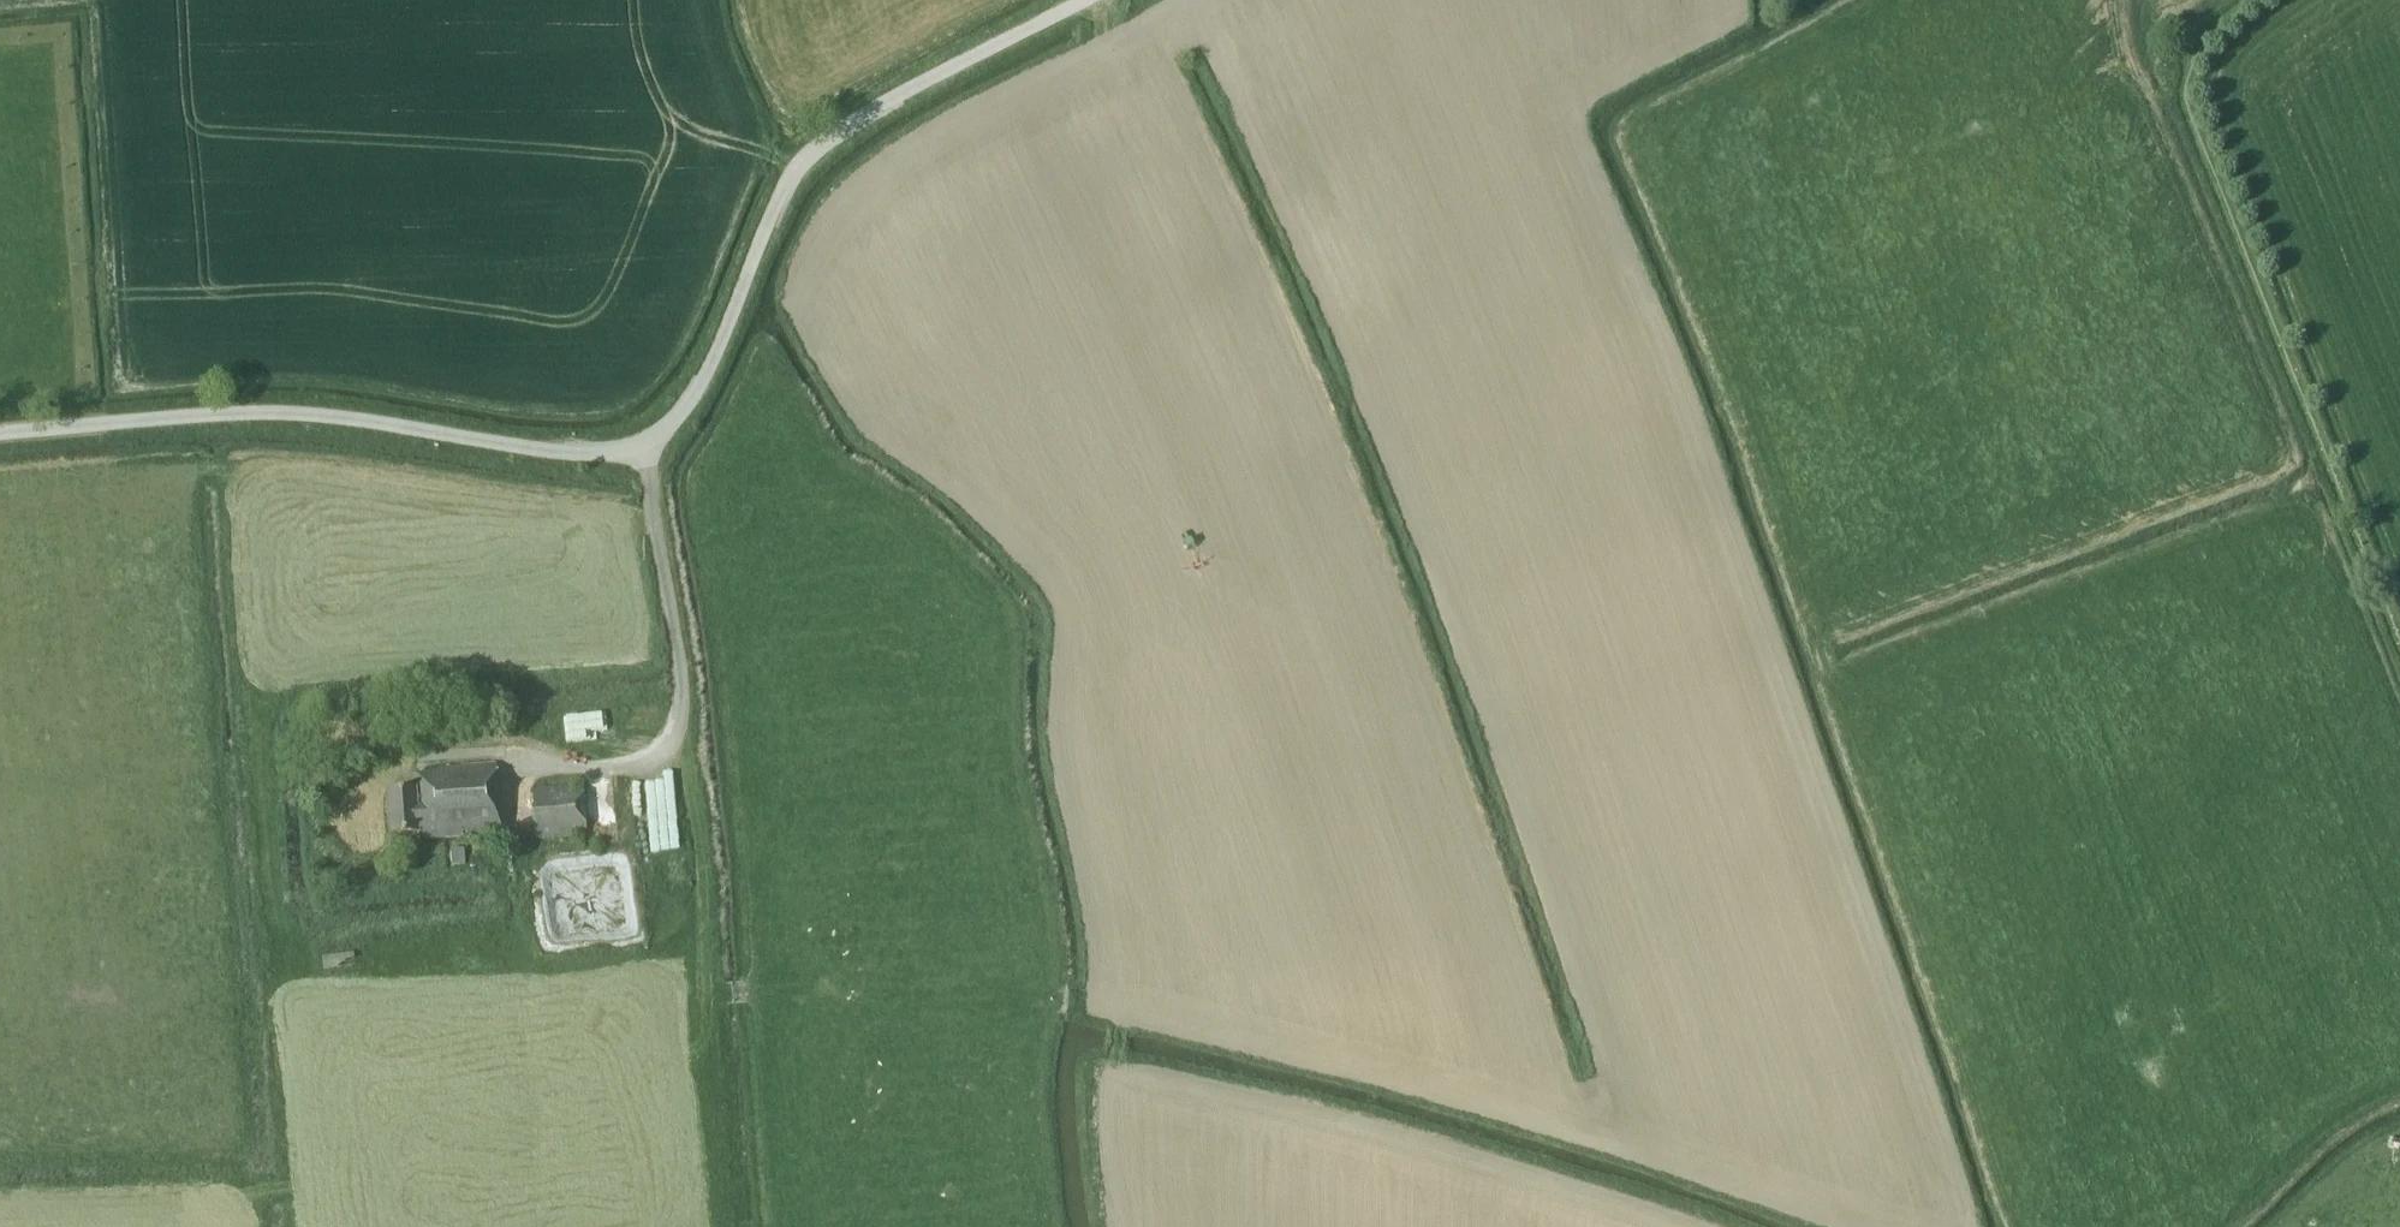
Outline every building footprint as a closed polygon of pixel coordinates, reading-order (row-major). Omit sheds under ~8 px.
[(501,835),(496,764),(424,769),(424,774),(413,775),(414,792),(387,794),(390,836),(417,834),(417,841),(501,835)] [(586,836),(582,785),(532,789),(536,840),(586,836)] [(666,832),(670,850),(692,846),(688,828),(666,832)] [(465,865),(464,849),(451,850),(452,866),(465,865)] [(329,953),(330,967),(361,965),(360,951),(329,953)] [(2399,1148),(2399,1139),(2391,1137),(2388,1146),(2399,1149),(2399,1148)]
